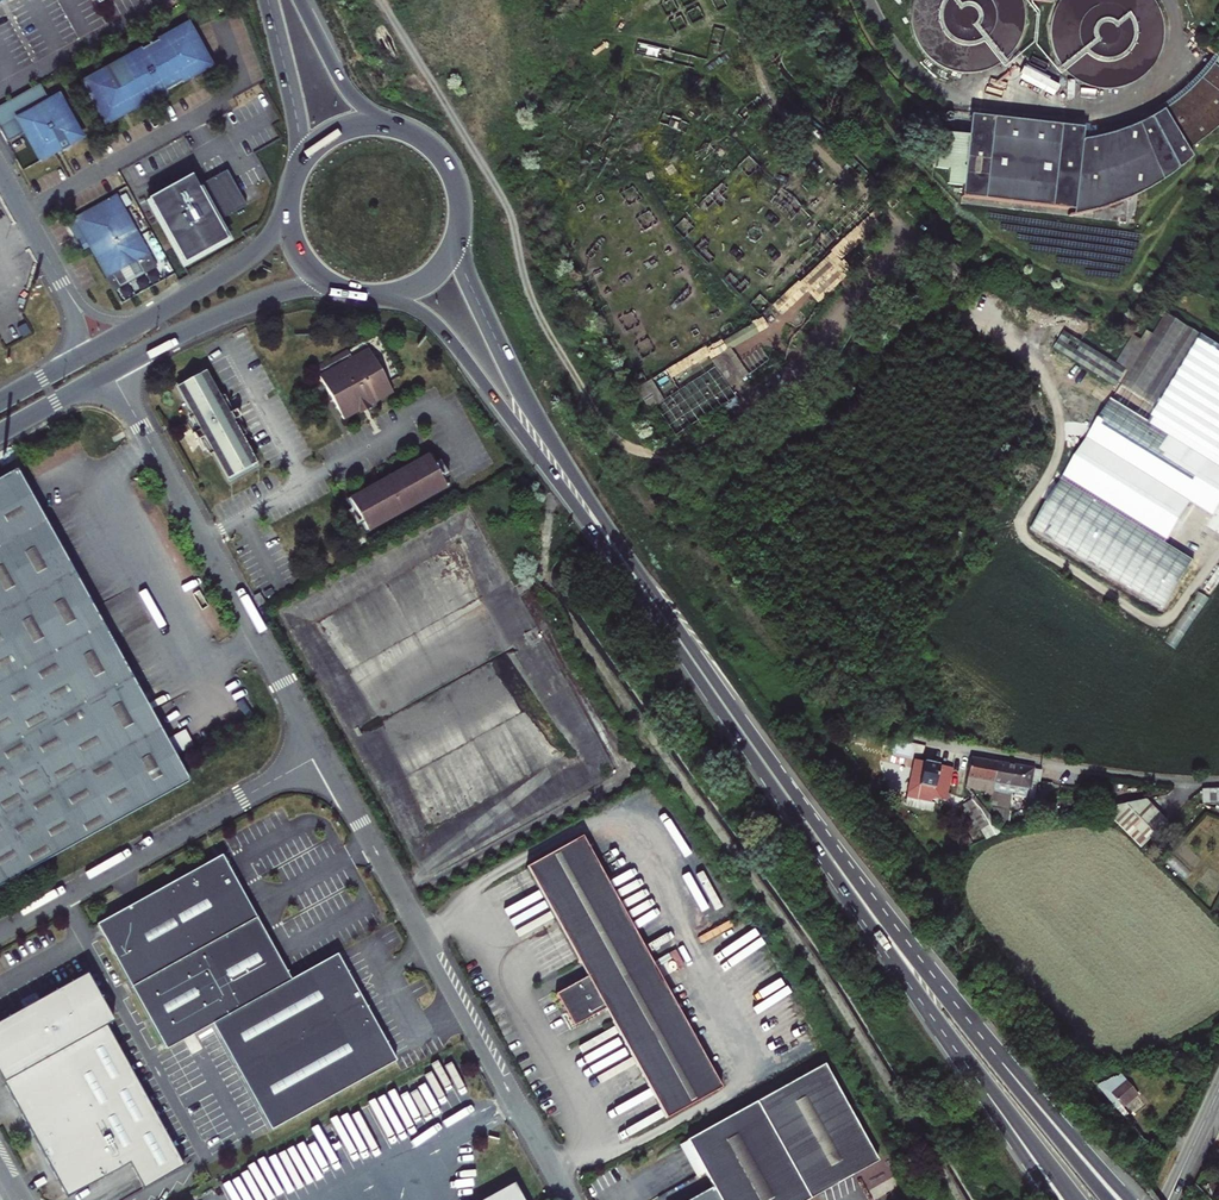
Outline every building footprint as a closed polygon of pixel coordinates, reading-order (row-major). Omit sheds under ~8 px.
[(142,102),(150,98),(152,99),(154,100),(156,100),(157,100),(162,95),(162,91),(207,66),(183,23),(76,83),(100,126),(142,102)] [(966,112),(955,195),(1059,208),(1058,216),(1086,210),(1117,199),(1153,180),(1183,156),(1178,149),(1198,134),(1218,114),(1218,55),(1185,89),(1152,112),(1117,129),(1073,141),(1075,126),(966,112)] [(47,154),(54,151),(56,152),(58,153),(60,153),(64,151),(65,145),(75,139),(53,97),(10,120),(34,162),(47,154)] [(150,98),(142,102),(144,106),(156,100),(154,100),(152,99),(150,98)] [(148,198),(184,263),(228,239),(217,220),(247,204),(227,169),(198,185),(191,189),(183,188),(183,186),(180,180),(148,198)] [(151,267),(112,197),(72,220),(111,289),(151,267)] [(819,301),(854,269),(835,249),(801,281),(819,301)] [(1218,483),(1218,346),(1163,310),(1160,314),(1164,317),(1063,476),(1166,540),(1167,540),(1183,514),(1207,476),(1218,483)] [(1125,370),(1065,331),(1054,348),(1115,386),(1125,370)] [(387,387),(363,344),(315,371),(339,414),(353,405),(355,409),(365,403),(364,400),(387,387)] [(333,350),(335,354),(344,349),(342,345),(333,350)] [(323,355),(326,359),(335,354),(333,350),(323,355)] [(326,359),(323,355),(313,361),(316,365),(326,359)] [(659,405),(678,432),(735,392),(715,365),(659,405)] [(227,399),(224,400),(220,394),(216,395),(200,367),(169,383),(186,412),(183,414),(187,421),(184,423),(199,450),(202,448),(206,454),(208,453),(224,481),(254,464),(239,436),(243,434),(239,428),(242,426),(227,399)] [(360,525),(344,493),(341,495),(346,504),(342,507),(351,523),(355,521),(359,529),(444,482),(439,472),(443,470),(434,454),(430,457),(425,448),(354,488),(355,490),(424,452),(440,481),(360,525)] [(355,490),(354,488),(344,493),(360,525),(440,481),(424,452),(355,490)] [(0,480),(0,881),(188,778),(17,470),(0,480)] [(1193,556),(1167,540),(1166,540),(1063,476),(1029,531),(1160,612),(1193,556)] [(1183,514),(1205,527),(1218,505),(1218,483),(1207,476),(1183,514)] [(992,790),(997,762),(970,757),(967,778),(970,778),(969,787),(984,790),(984,794),(992,795),(992,790)] [(943,795),(949,767),(915,759),(913,767),(910,782),(907,792),(919,794),(946,800),(948,801),(948,796),(943,795)] [(1033,768),(997,762),(992,790),(994,791),(991,806),(1001,829),(1008,828),(1013,794),(1027,797),(1033,768)] [(954,764),(949,767),(943,795),(948,796),(954,764)] [(1202,788),(1202,804),(1218,804),(1218,788),(1202,788)] [(919,794),(918,800),(941,805),(946,800),(919,794)] [(963,801),(965,804),(975,798),(972,794),(963,801)] [(965,804),(951,813),(963,834),(968,831),(970,834),(980,828),(983,826),(989,837),(1001,832),(975,798),(965,804)] [(1145,799),(1103,809),(1141,847),(1167,821),(1145,799)] [(983,826),(980,828),(986,839),(989,837),(983,826)] [(555,993),(564,1009),(652,961),(583,836),(527,865),(588,975),(555,993)] [(270,1129),(395,1060),(337,954),(290,979),(222,855),(96,924),(165,1049),(212,1023),(270,1129)] [(566,1013),(654,964),(652,961),(564,1009),(566,1013)] [(620,1039),(664,1119),(720,1088),(654,964),(566,1013),(572,1025),(604,1008),(620,1039)] [(0,1021),(0,1077),(66,1197),(129,1163),(143,1188),(183,1166),(106,1025),(112,1021),(86,974),(0,1021)] [(687,1141),(703,1170),(712,1186),(686,1199),(807,1199),(877,1161),(823,1065),(687,1141)] [(1121,1103),(1136,1091),(1125,1079),(1110,1090),(1121,1103)] [(695,1175),(703,1170),(687,1141),(678,1146),(695,1175)]
